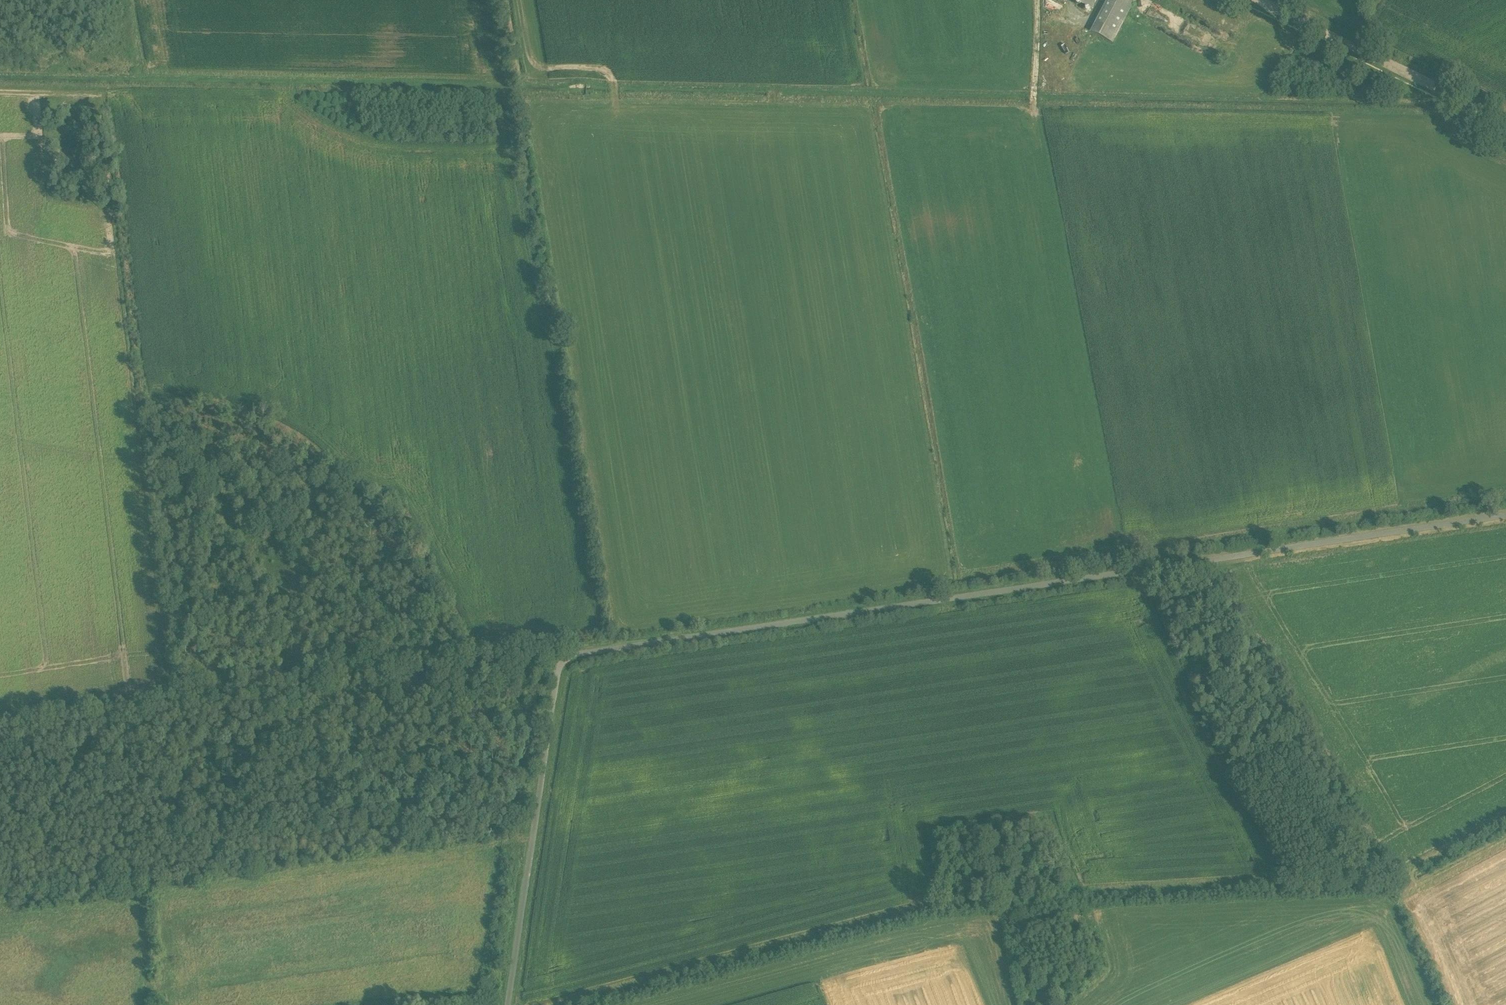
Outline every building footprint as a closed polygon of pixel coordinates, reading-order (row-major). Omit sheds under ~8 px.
[(1097,0),(1075,0),(1092,9),(1097,0)] [(1127,16),(1133,4),(1125,0),(1107,0),(1090,32),(1113,44),(1127,16)]
